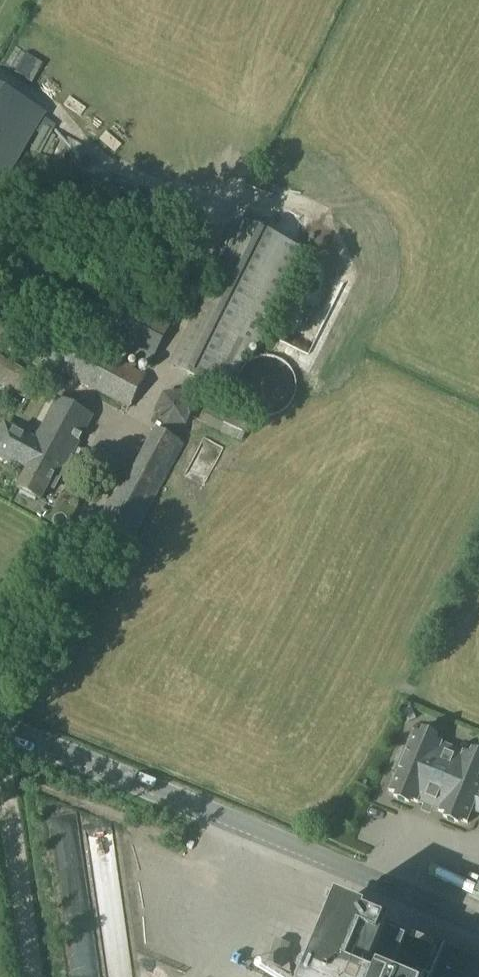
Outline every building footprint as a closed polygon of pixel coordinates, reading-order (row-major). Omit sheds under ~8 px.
[(42,113),(0,87),(0,184),(42,113)] [(244,225),(172,369),(228,397),(240,374),(252,348),(262,352),(309,257),(244,225)] [(60,258),(33,308),(150,371),(182,314),(180,313),(183,305),(182,304),(186,280),(170,273),(157,299),(152,296),(147,305),(60,258)] [(39,321),(22,353),(130,411),(147,379),(39,321)] [(26,399),(36,378),(0,359),(0,385),(26,399)] [(0,440),(0,455),(29,470),(18,491),(42,504),(49,490),(55,493),(94,419),(59,400),(33,449),(23,444),(26,438),(6,428),(0,440)] [(236,431),(242,416),(203,401),(198,417),(236,431)] [(127,467),(95,530),(130,549),(184,448),(156,433),(136,471),(127,467)] [(390,794),(396,797),(394,801),(410,807),(411,803),(446,817),(444,821),(459,827),(461,823),(467,825),(472,811),(478,814),(478,754),(472,751),(470,756),(435,742),(437,738),(422,731),(420,736),(414,734),(407,752),(403,750),(393,774),(398,776),(390,794)] [(55,852),(73,976),(101,976),(82,848),(55,852)] [(120,900),(90,905),(92,917),(95,917),(104,976),(132,976),(120,900)] [(446,952),(410,937),(407,945),(388,937),(391,929),(371,921),(371,920),(339,907),(310,976),(478,976),(478,966),(446,952)] [(276,942),(267,967),(282,972),(291,948),(276,942)]
